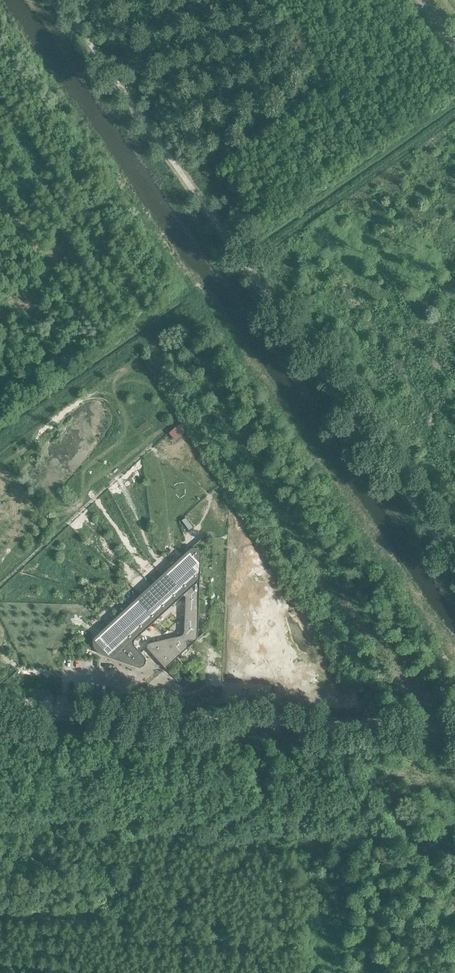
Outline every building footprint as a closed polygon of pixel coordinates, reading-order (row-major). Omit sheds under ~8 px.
[(197,639),(201,555),(201,554),(201,553),(200,552),(200,551),(199,551),(199,550),(198,549),(197,548),(196,548),(195,548),(194,548),(193,548),(192,548),(191,548),(190,549),(189,550),(172,565),(174,567),(98,638),(97,639),(96,639),(96,641),(95,642),(95,643),(95,644),(96,645),(96,647),(97,647),(97,648),(101,652),(137,667),(138,667),(139,667),(140,667),(141,667),(142,667),(143,666),(144,665),(145,664),(145,663),(146,662),(146,660),(146,659),(146,658),(145,658),(145,657),(145,656),(135,646),(135,645),(134,645),(134,644),(134,643),(134,642),(134,641),(135,640),(135,639),(182,596),(183,596),(184,596),(185,596),(185,597),(185,598),(184,631),(184,632),(184,633),(183,633),(183,634),(183,635),(182,635),(181,636),(180,636),(149,643),(148,643),(148,644),(147,645),(147,646),(147,647),(147,648),(147,649),(165,668),(197,639)]
